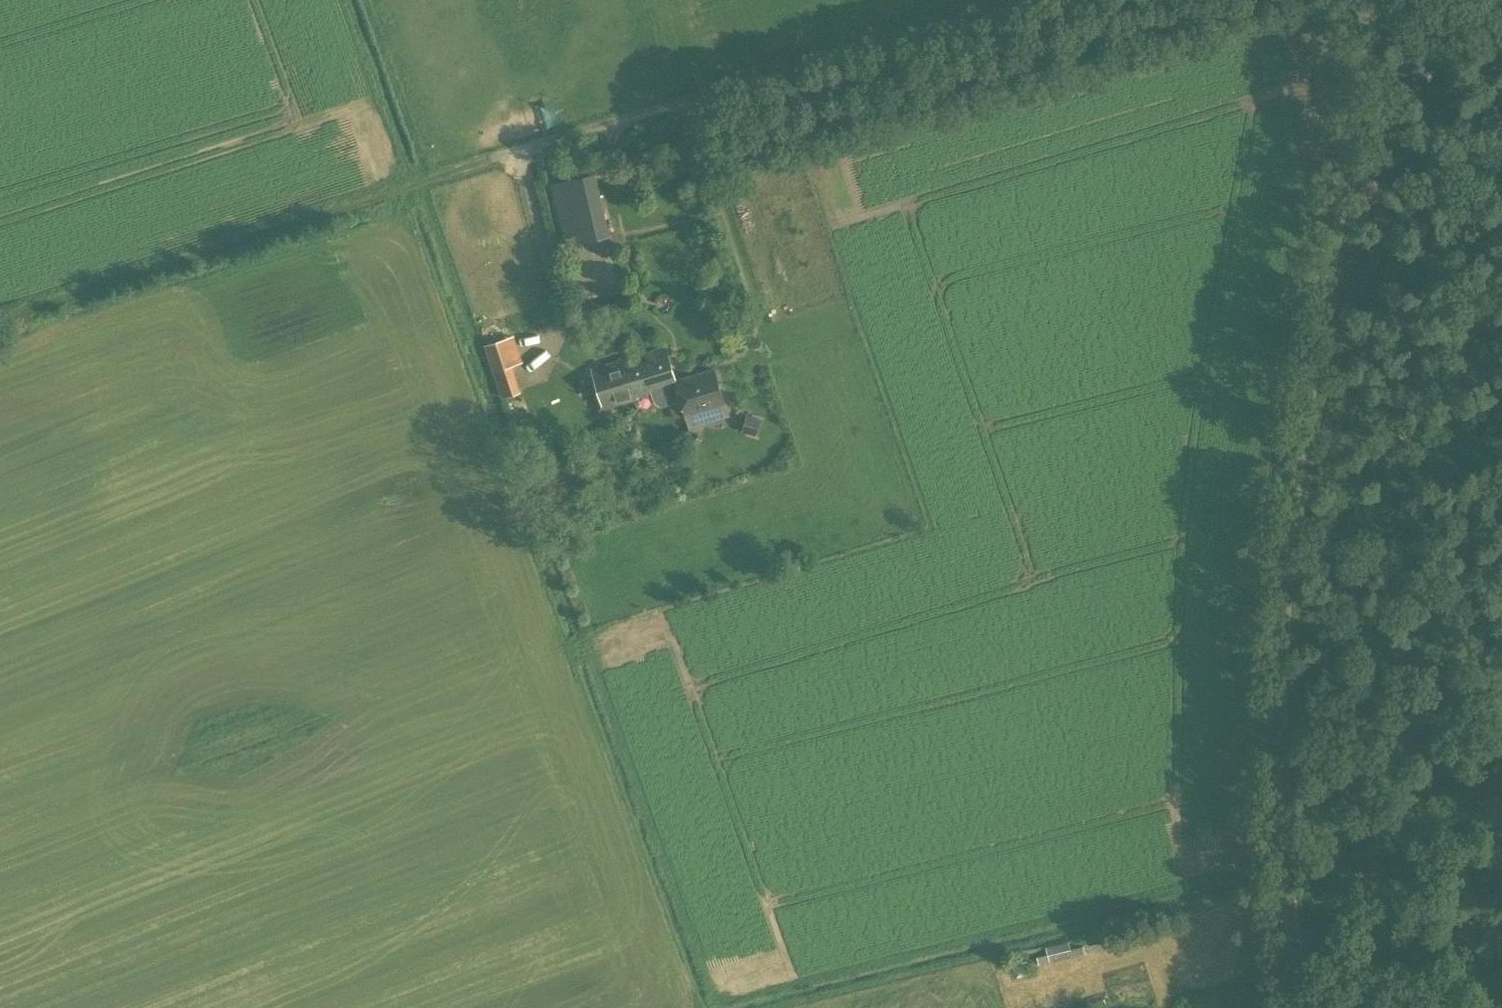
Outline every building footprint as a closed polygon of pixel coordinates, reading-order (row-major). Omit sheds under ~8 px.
[(610,233),(595,170),(549,181),(564,244),(610,233)] [(676,195),(662,199),(666,212),(680,208),(676,195)] [(484,345),(501,398),(520,391),(511,365),(522,361),(513,335),(484,345)] [(666,349),(637,357),(643,379),(629,383),(633,400),(652,395),(653,398),(655,402),(660,405),(665,405),(668,404),(673,419),(686,416),(724,404),(714,369),(676,381),(666,349)] [(643,379),(637,357),(591,371),(604,410),(633,400),(629,383),(643,379)] [(1039,963),(1085,952),(1083,945),(1070,948),(1069,941),(1045,947),(1047,953),(1037,956),(1039,963)] [(1078,1007),(1106,1007),(1107,1007),(1103,998),(1078,1007)]
